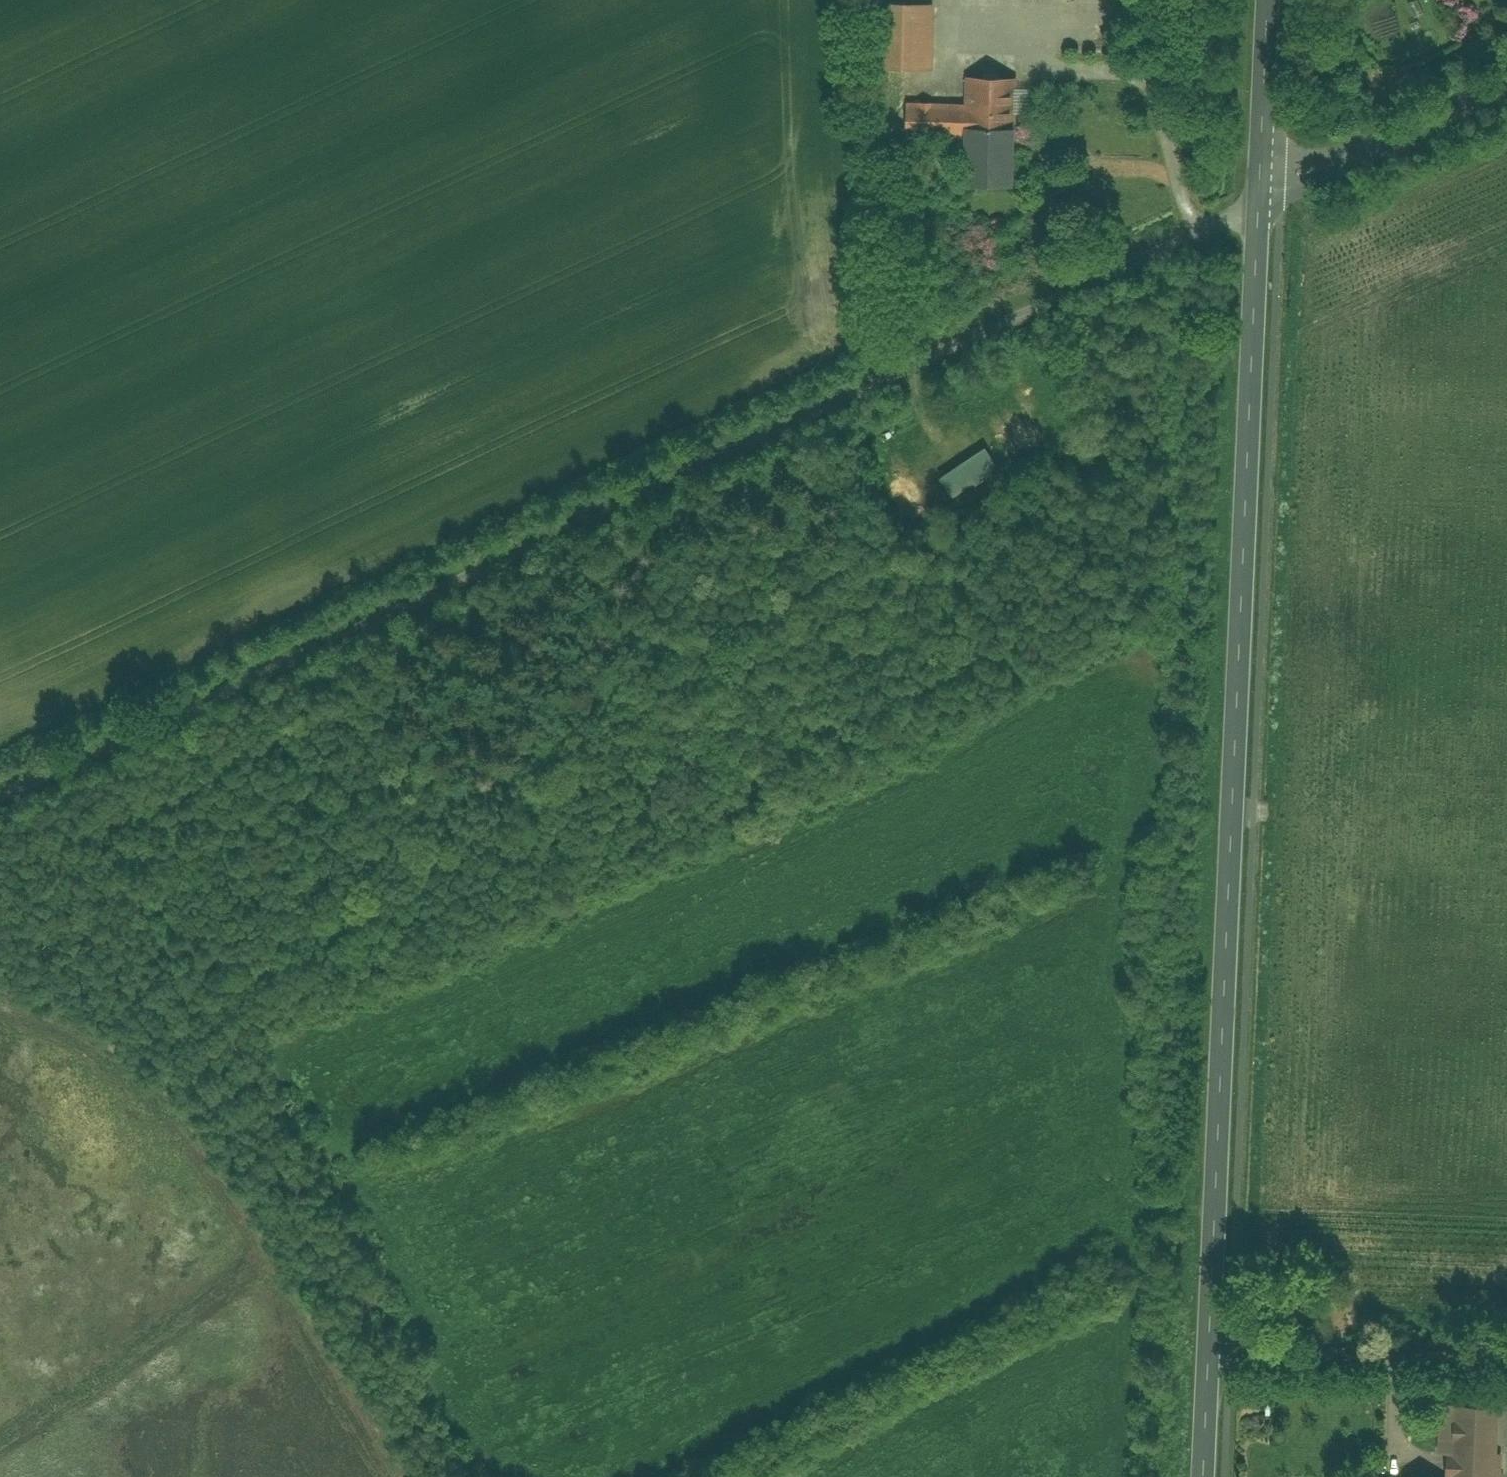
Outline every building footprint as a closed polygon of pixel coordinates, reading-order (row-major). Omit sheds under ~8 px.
[(932,6),(867,5),(866,72),(931,73),(932,6)] [(961,107),(903,105),(901,138),(962,140),(960,192),(1010,194),(1014,79),(962,77),(961,107)] [(984,451),(938,481),(953,504),(999,475),(984,451)] [(1500,1453),(1496,1453),(1498,1406),(1441,1404),(1440,1452),(1449,1453),(1448,1476),(1499,1476),(1500,1453)]
